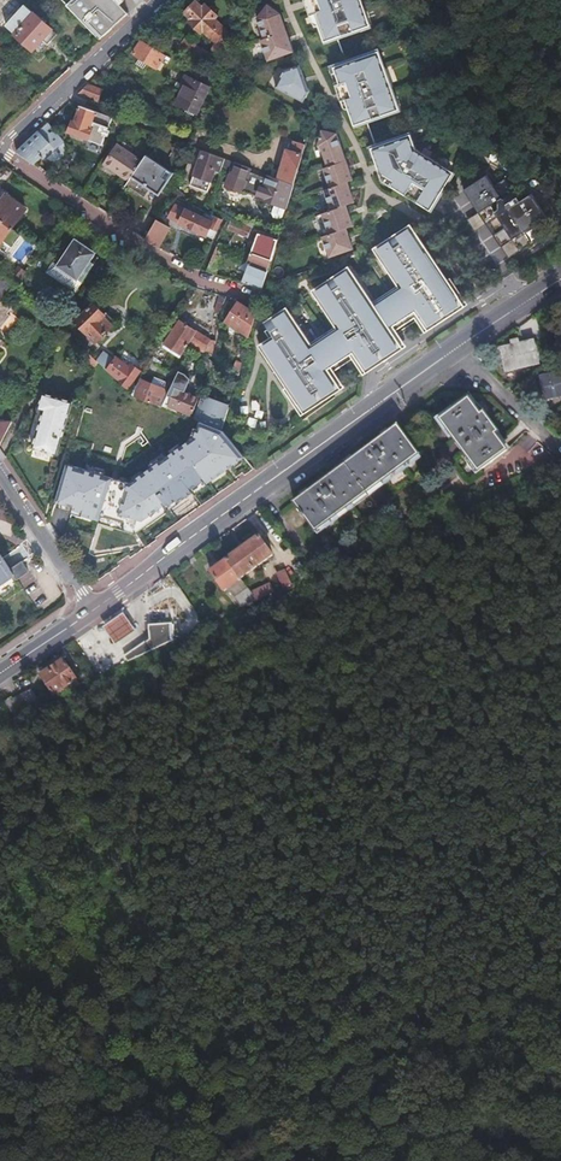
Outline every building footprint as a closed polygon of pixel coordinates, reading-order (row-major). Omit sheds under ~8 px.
[(67,5),(101,39),(113,27),(129,12),(121,4),(117,0),(72,0),(67,5)] [(313,27),(320,24),(326,40),(345,33),(345,32),(359,27),(364,25),(358,9),(363,7),(361,0),(304,0),(313,27)] [(216,43),(208,53),(184,38),(178,48),(207,67),(211,62),(231,36),(220,26),(213,20),(216,17),(214,15),(207,8),(205,6),(202,9),(195,2),(185,12),(192,20),(189,23),(194,28),(200,33),(203,30),(210,36),(209,37),(216,43)] [(279,13),(267,3),(256,17),(263,38),(285,30),(279,13)] [(218,11),(211,4),(207,8),(214,15),(218,11)] [(26,5),(7,25),(39,55),(49,45),(56,51),(65,41),(26,5)] [(371,27),(364,7),(363,7),(358,9),(364,25),(359,27),(360,31),(371,27)] [(263,38),(259,39),(267,60),(293,51),(285,30),(263,38)] [(140,40),(132,52),(139,58),(135,64),(143,70),(147,63),(154,67),(162,56),(140,40)] [(339,64),(332,66),(338,83),(334,84),(340,101),(344,99),(348,109),(354,125),(372,118),(371,117),(388,111),(394,109),(388,93),(393,91),(389,81),(384,67),(385,67),(385,66),(380,68),(374,52),(339,64)] [(338,62),(328,65),(334,84),(338,83),(332,66),(339,64),(338,62)] [(299,64),(284,69),(275,87),(303,101),(308,91),(299,64)] [(183,86),(175,102),(195,113),(209,86),(185,74),(179,84),(183,86)] [(89,84),(79,93),(98,100),(102,89),(89,84)] [(400,111),(393,91),(388,93),(394,109),(388,111),(390,114),(400,111)] [(113,118),(80,107),(77,116),(75,123),(73,122),(69,132),(103,145),(113,118)] [(309,125),(311,115),(300,110),(297,121),(309,125)] [(66,139),(48,122),(16,151),(34,163),(39,156),(41,158),(43,156),(55,166),(66,150),(66,139)] [(336,132),(321,129),(317,145),(320,146),(327,166),(346,160),(336,132)] [(416,148),(410,134),(378,145),(372,147),(377,163),(376,164),(382,181),(413,200),(413,198),(431,209),(454,172),(416,148)] [(137,148),(122,137),(117,144),(133,154),(137,148)] [(294,183),(304,144),(296,142),(293,150),(287,148),(278,177),(294,183)] [(377,142),(366,146),(373,165),(376,164),(377,163),(372,147),(378,145),(377,142)] [(120,172),(118,174),(128,180),(142,160),(133,154),(117,144),(104,162),(120,172)] [(220,172),(225,158),(202,150),(190,186),(207,191),(215,170),(220,172)] [(174,173),(146,154),(142,160),(128,180),(128,182),(129,186),(135,190),(141,190),(142,187),(144,185),(159,194),(174,173)] [(49,174),(55,166),(43,156),(41,158),(36,165),(49,174)] [(327,166),(323,168),(330,188),(347,181),(353,180),(346,160),(327,166)] [(248,194),(259,170),(233,161),(224,186),(248,194)] [(104,162),(103,164),(118,174),(120,172),(104,162)] [(286,208),(294,183),(278,177),(259,170),(248,194),(276,204),(286,208)] [(487,174),(464,190),(479,212),(487,224),(509,258),(544,235),(536,224),(547,216),(532,193),(521,201),(506,178),(494,186),(487,174)] [(330,188),(323,190),(331,210),(346,205),(354,202),(347,181),(330,188)] [(144,185),(142,187),(157,197),(159,194),(144,185)] [(0,204),(0,212),(15,224),(32,203),(13,188),(0,204)] [(431,209),(413,198),(413,200),(430,210),(431,209)] [(286,208),(276,204),(273,213),(275,217),(279,219),(283,217),(286,208)] [(331,210),(321,213),(329,234),(346,228),(353,225),(346,205),(331,210)] [(212,237),(221,220),(206,211),(203,217),(186,207),(179,220),(212,238),(212,237)] [(0,212),(0,242),(15,224),(0,212)] [(479,212),(468,220),(475,232),(487,224),(479,212)] [(170,219),(160,213),(156,219),(167,225),(170,219)] [(253,222),(229,216),(224,225),(229,227),(228,228),(248,236),(253,222)] [(156,219),(145,238),(160,246),(171,227),(167,225),(156,219)] [(410,224),(396,233),(398,237),(410,230),(412,233),(415,231),(410,224)] [(280,229),(271,227),(266,240),(266,241),(267,242),(276,245),(280,229)] [(329,234),(322,236),(329,257),(353,249),(346,228),(329,234)] [(396,233),(387,239),(390,243),(379,250),(381,253),(388,264),(385,266),(397,285),(399,288),(372,307),(350,274),(348,272),(337,279),(334,275),(326,281),(329,285),(317,292),(319,295),(341,328),(312,346),(310,343),(298,325),(295,327),(288,316),(286,313),(275,320),(272,316),(264,322),(273,336),(276,340),(261,349),(287,388),(304,414),(341,389),(330,372),(333,370),(352,358),(355,356),(354,354),(391,330),(392,332),(392,331),(395,329),(414,317),(417,315),(425,326),(462,301),(447,280),(415,231),(412,233),(410,230),(398,237),(396,233)] [(266,240),(256,237),(254,243),(265,246),(267,242),(266,241),(266,240)] [(76,239),(57,265),(77,280),(90,262),(96,254),(76,239)] [(390,243),(387,239),(373,248),(378,255),(381,253),(379,250),(390,243)] [(248,260),(252,261),(269,269),(272,259),(274,250),(265,246),(254,243),(248,260)] [(226,249),(216,245),(206,270),(210,272),(216,273),(226,249)] [(381,253),(378,255),(385,266),(388,264),(381,253)] [(269,269),(252,261),(245,279),(254,282),(252,286),(262,290),(268,272),(269,269)] [(77,280),(57,265),(53,263),(48,270),(76,291),(95,265),(90,262),(77,280)] [(349,266),(334,275),(337,279),(348,272),(350,274),(353,272),(349,266)] [(3,272),(0,275),(0,303),(2,300),(15,284),(16,283),(3,272)] [(373,302),(353,272),(350,274),(372,307),(399,288),(397,285),(373,302)] [(468,304),(450,278),(447,280),(462,301),(465,306),(468,304)] [(329,285),(326,281),(311,290),(316,297),(319,295),(317,292),(329,285)] [(319,295),(316,297),(335,327),(310,343),(312,346),(341,328),(319,295)] [(2,300),(0,303),(0,328),(10,316),(6,314),(11,308),(2,300)] [(462,301),(425,326),(428,331),(465,306),(462,301)] [(223,322),(248,336),(255,313),(233,302),(223,322)] [(103,316),(106,313),(95,303),(78,321),(97,340),(112,325),(103,316)] [(286,307),(272,316),(275,320),(286,313),(288,316),(291,314),(286,307)] [(115,322),(106,313),(103,316),(112,325),(115,322)] [(298,325),(291,314),(288,316),(295,327),(298,325)] [(425,326),(417,315),(414,317),(425,333),(428,331),(425,326)] [(180,320),(165,344),(181,353),(185,344),(190,346),(191,347),(194,342),(199,345),(201,342),(205,344),(209,337),(180,320)] [(406,346),(395,329),(392,331),(403,348),(406,346)] [(355,356),(366,373),(403,348),(392,331),(392,332),(391,330),(354,354),(355,356)] [(276,340),(273,336),(259,345),(261,349),(276,340)] [(525,356),(529,380),(560,372),(560,357),(559,348),(525,356)] [(97,361),(91,354),(84,362),(94,371),(97,361)] [(104,356),(98,361),(105,368),(111,361),(104,356)] [(366,373),(355,356),(352,358),(363,375),(366,373)] [(208,372),(212,361),(204,358),(202,367),(204,370),(208,372)] [(111,361),(105,368),(131,386),(140,371),(134,367),(132,369),(117,360),(115,364),(111,361)] [(233,360),(230,372),(238,374),(241,362),(233,360)] [(344,387),(333,370),(330,372),(341,389),(344,387)] [(183,375),(177,372),(161,407),(167,409),(168,408),(176,411),(191,417),(198,398),(183,392),(188,379),(183,375)] [(141,378),(132,393),(136,397),(158,406),(167,387),(164,385),(162,389),(152,384),(141,378)] [(154,380),(152,384),(162,389),(164,385),(154,380)] [(304,414),(287,388),(284,390),(301,416),(304,414)] [(43,411),(31,448),(55,456),(72,402),(42,392),(37,409),(43,411)] [(206,396),(205,399),(223,407),(224,404),(206,396)] [(205,399),(200,397),(193,420),(200,423),(220,431),(227,408),(223,407),(205,399)] [(468,398),(440,420),(479,468),(507,444),(497,432),(502,428),(486,409),(482,412),(468,398)] [(8,427),(10,423),(0,423),(0,442),(8,427)] [(128,484),(67,464),(55,503),(73,508),(71,514),(136,535),(245,459),(220,431),(200,423),(195,437),(128,484)] [(418,458),(399,429),(293,502),(314,533),(418,458)] [(275,546),(242,570),(255,589),(289,566),(275,546)] [(12,576),(15,580),(28,572),(21,561),(9,569),(0,555),(0,584),(12,576)] [(255,589),(242,570),(226,581),(240,600),(255,589)] [(249,614),(259,627),(275,619),(264,603),(249,614)] [(146,623),(175,622),(175,610),(146,611),(146,623)] [(111,645),(132,632),(120,613),(99,627),(111,645)] [(173,642),(173,625),(146,625),(146,642),(173,642)] [(45,697),(73,683),(61,658),(33,672),(45,697)] [(42,709),(54,726),(67,720),(54,701),(42,709)] [(36,713),(47,729),(54,726),(42,709),(36,713)] [(27,715),(40,733),(47,729),(36,713),(34,710),(27,715)]
